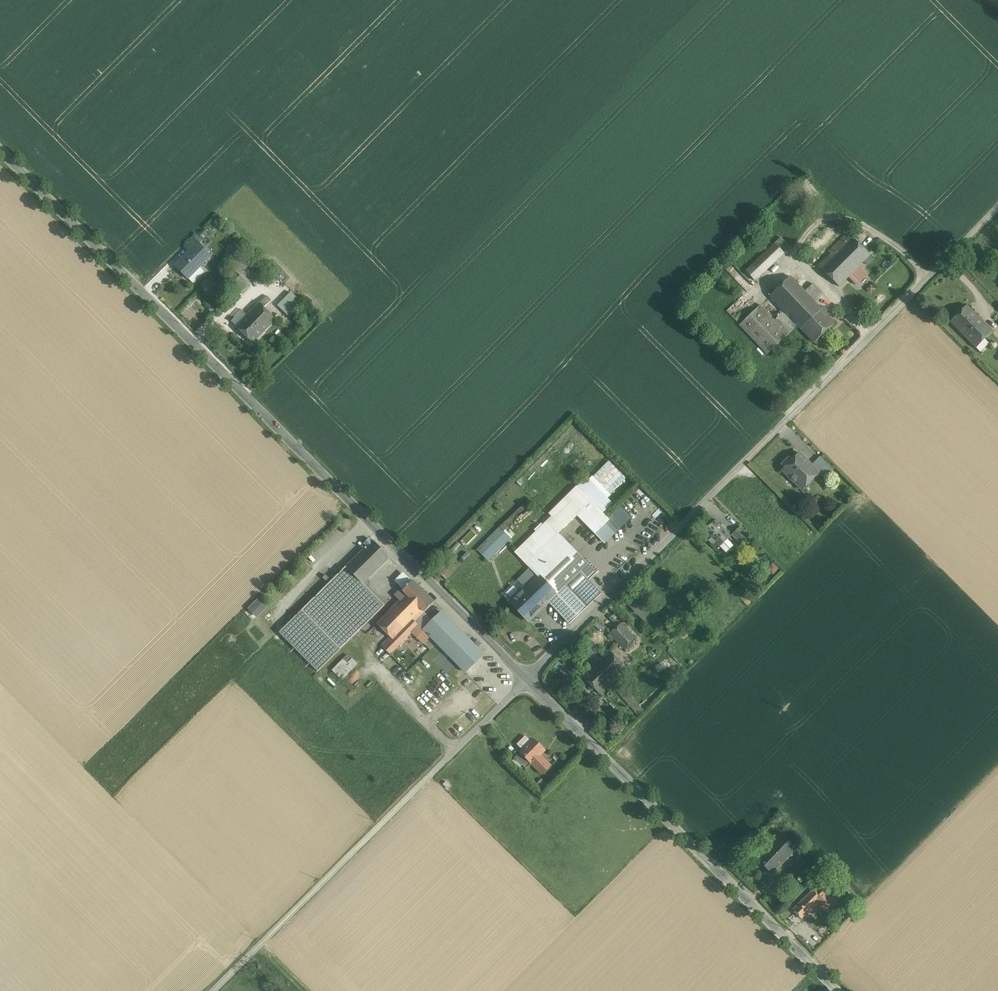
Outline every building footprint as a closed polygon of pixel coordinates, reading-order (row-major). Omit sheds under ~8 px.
[(193,238),(198,242),(205,235),(201,230),(193,238)] [(848,237),(819,267),(839,286),(848,277),(860,266),(870,255),(852,237),(850,239),(848,237)] [(193,238),(184,246),(189,251),(198,242),(193,238)] [(790,247),(781,238),(775,243),(784,253),(790,247)] [(198,242),(189,251),(191,252),(186,257),(184,256),(175,265),(188,278),(189,278),(200,266),(211,256),(198,242)] [(784,253),(775,243),(746,271),(755,281),(784,253)] [(237,249),(234,245),(224,254),(228,258),(237,249)] [(200,266),(189,278),(195,283),(206,272),(200,266)] [(867,273),(860,266),(848,277),(856,284),(867,273)] [(232,283),(240,292),(249,284),(240,275),(232,283)] [(790,276),(770,296),(786,314),(797,325),(800,328),(821,309),(821,308),(812,299),(805,291),(790,276)] [(821,291),(813,283),(805,291),(812,299),(821,291)] [(292,293),(279,306),(289,316),(302,303),(292,293)] [(237,325),(236,326),(253,343),(276,320),(264,307),(271,300),(267,296),(247,315),(237,325)] [(782,312),(775,320),(760,305),(740,325),(767,354),(797,325),(786,314),(785,315),(782,312)] [(986,325),(967,305),(950,322),(970,341),(986,325)] [(823,306),(821,308),(821,309),(800,328),(814,343),(835,323),(825,312),(827,310),(823,306)] [(233,322),(237,325),(247,315),(242,309),(236,315),(238,317),(233,322)] [(993,331),(986,325),(970,341),(976,348),(993,331)] [(812,465),(800,453),(783,470),(803,490),(819,473),(820,473),(812,465)] [(833,469),(820,457),(812,465),(820,473),(819,473),(824,478),(833,469)] [(587,477),(577,487),(603,512),(612,503),(587,477)] [(603,512),(577,487),(568,496),(572,500),(554,518),(564,528),(577,515),(595,534),(606,523),(610,519),(608,518),(603,512)] [(550,513),(553,516),(554,518),(572,500),(568,496),(550,513)] [(620,507),(613,513),(623,523),(630,516),(620,507)] [(623,524),(623,523),(613,513),(608,518),(610,519),(619,529),(623,524)] [(564,528),(554,518),(553,516),(546,522),(558,534),(564,528)] [(619,529),(610,519),(606,523),(615,533),(619,529)] [(722,528),(715,521),(702,534),(717,550),(720,547),(726,554),(734,546),(727,540),(730,537),(726,533),(727,532),(722,528)] [(546,522),(516,552),(527,564),(558,534),(546,522)] [(606,523),(595,534),(604,543),(615,533),(606,523)] [(750,535),(741,526),(732,535),(741,544),(750,535)] [(478,550),(489,561),(511,539),(500,528),(478,550)] [(558,534),(527,564),(531,568),(524,575),(530,582),(538,574),(557,593),(580,571),(588,564),(558,534)] [(373,540),(346,567),(364,584),(390,557),(373,540)] [(781,570),(773,562),(767,569),(774,576),(781,570)] [(589,580),(596,573),(588,564),(580,571),(589,580)] [(364,584),(346,567),(280,632),(318,671),(385,605),(364,584)] [(557,593),(548,602),(549,602),(569,624),(602,593),(595,586),(594,586),(589,580),(580,571),(557,593)] [(513,599),(510,602),(529,621),(549,602),(548,602),(557,593),(538,574),(530,582),(513,599)] [(506,592),(513,599),(530,582),(524,575),(506,592)] [(434,601),(413,581),(404,591),(401,588),(395,595),(400,600),(377,624),(390,637),(382,645),(391,654),(413,632),(419,625),(415,621),(424,612),(434,601)] [(433,620),(424,612),(415,621),(419,625),(420,624),(424,629),(433,620)] [(484,654),(442,612),(433,620),(424,629),(431,636),(466,672),(484,654)] [(601,632),(606,628),(598,619),(593,624),(601,632)] [(621,623),(611,633),(619,642),(629,632),(621,623)] [(420,624),(419,625),(413,632),(424,643),(431,636),(424,629),(420,624)] [(629,632),(619,642),(625,648),(635,638),(629,632)] [(413,634),(409,637),(404,643),(422,659),(430,650),(413,634)] [(610,651),(583,677),(600,693),(626,668),(610,651)] [(342,679),(356,665),(347,656),(332,671),(342,679)] [(643,710),(625,690),(620,694),(638,714),(643,710)] [(526,736),(517,745),(523,750),(532,741),(526,736)] [(523,750),(521,753),(531,763),(532,763),(542,774),(551,766),(540,755),(545,750),(534,739),(532,741),(523,750)] [(531,763),(521,753),(515,758),(522,765),(526,769),(531,763)] [(522,765),(515,758),(511,763),(517,769),(522,765)] [(547,783),(541,778),(537,783),(542,788),(547,783)] [(782,833),(757,859),(772,874),(798,848),(782,833)] [(814,889),(793,910),(802,919),(823,898),(814,889)]
